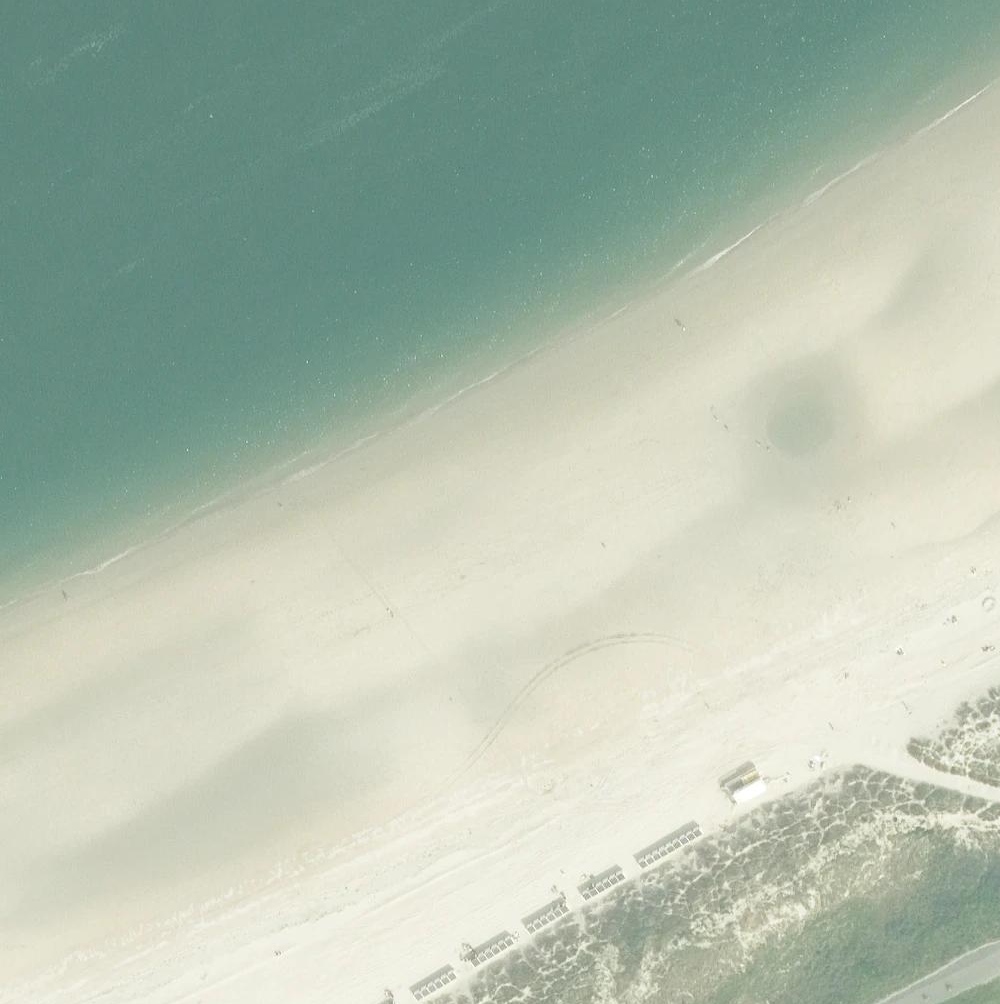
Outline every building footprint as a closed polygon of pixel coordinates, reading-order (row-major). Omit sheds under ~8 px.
[(780,775),(774,766),(762,773),(768,783),(780,775)] [(768,783),(762,773),(759,776),(765,785),(768,783)]
